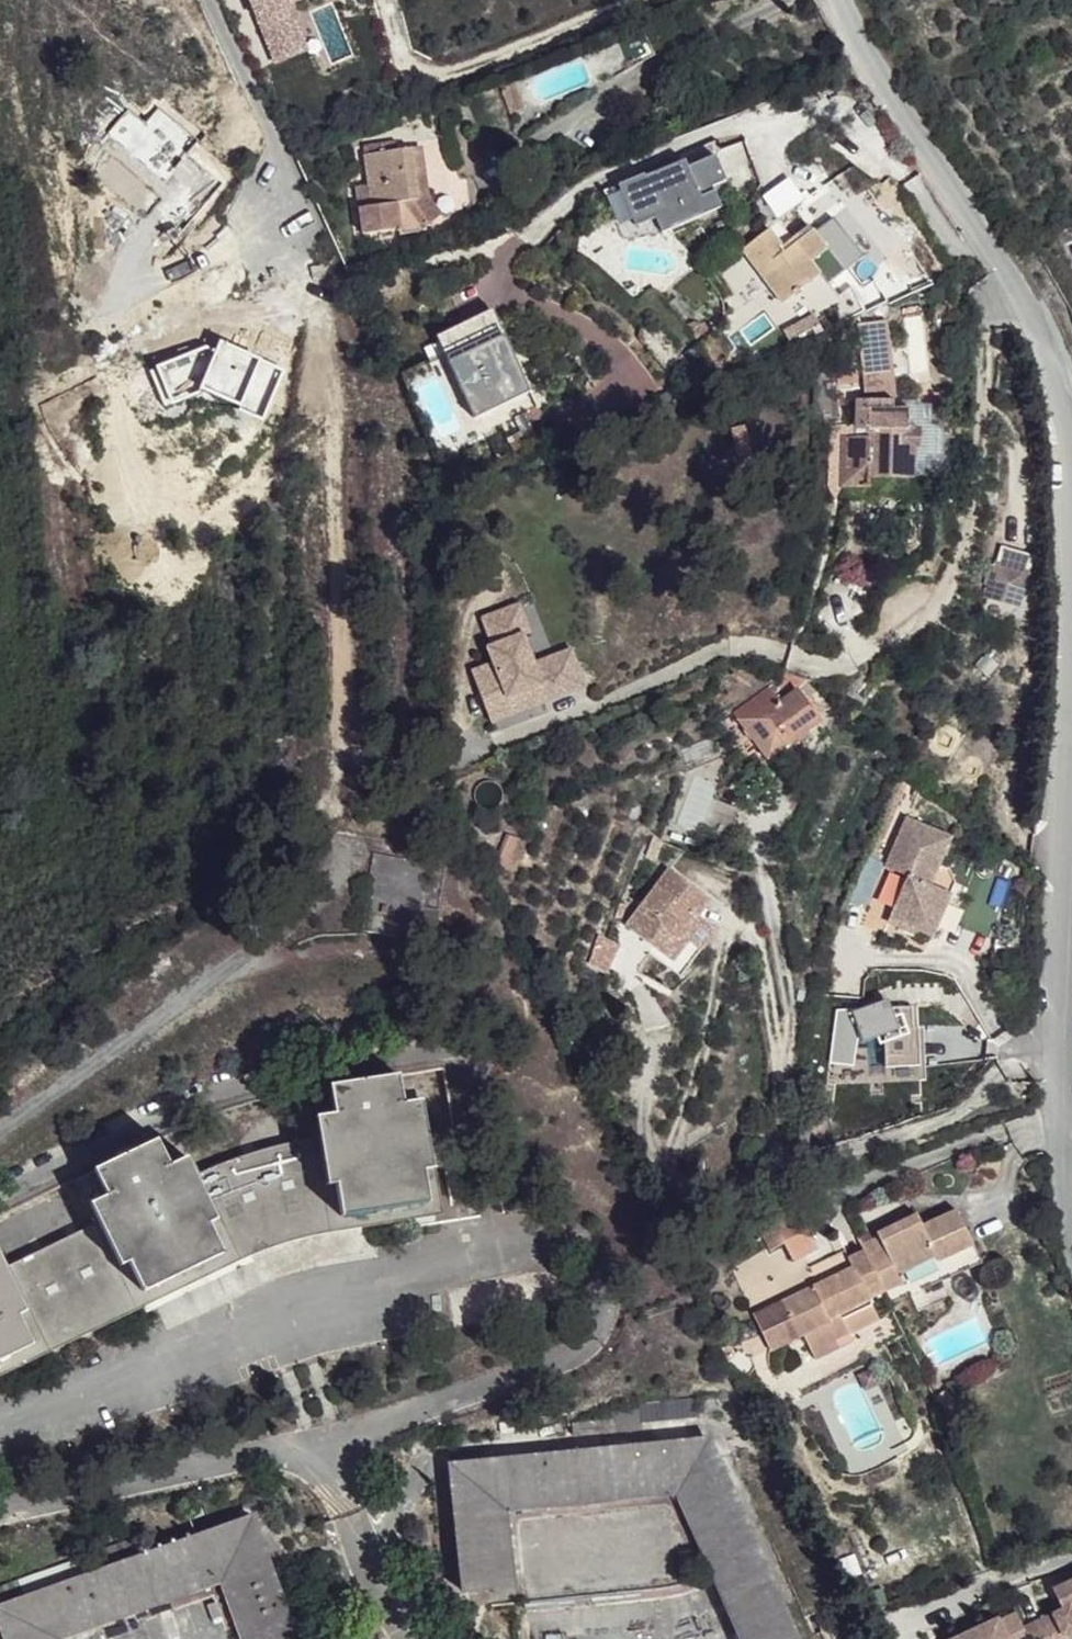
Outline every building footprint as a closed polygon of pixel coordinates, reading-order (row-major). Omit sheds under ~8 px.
[(508,91),(502,94),(512,120),(527,113),(515,84),(507,88),(508,91)] [(361,200),(364,223),(396,218),(395,204),(411,202),(430,199),(429,193),(422,148),(399,150),(396,140),(364,146),(371,198),(361,200)] [(615,191),(629,229),(654,220),(659,236),(720,215),(712,193),(724,189),(713,157),(615,191)] [(430,199),(411,202),(411,211),(424,228),(444,212),(429,193),(430,199)] [(411,202),(395,204),(396,218),(402,216),(412,215),(411,211),(411,202)] [(396,218),(364,223),(366,233),(404,227),(402,216),(396,218)] [(831,251),(812,223),(794,235),(782,218),(744,247),(785,301),(822,272),(815,263),(831,251)] [(822,272),(839,259),(831,251),(815,263),(822,272)] [(839,372),(840,383),(860,380),(858,370),(839,372)] [(870,377),(870,399),(879,399),(891,399),(892,399),(892,377),(870,377)] [(852,401),(866,401),(867,388),(852,387),(852,401)] [(868,485),(868,476),(914,476),(916,445),(922,445),(922,428),(907,427),(907,408),(891,408),(891,399),(879,399),(870,399),(867,399),(867,436),(840,436),(840,486),(868,485)] [(735,455),(748,452),(741,424),(728,428),(735,455)] [(985,596),(1019,605),(1028,571),(994,562),(985,596)] [(523,635),(511,607),(504,610),(516,638),(523,635)] [(580,686),(564,650),(528,666),(516,638),(504,610),(475,622),(487,649),(482,651),(489,667),(467,676),(488,725),(512,715),(505,699),(519,693),(526,709),(580,686)] [(774,663),(766,686),(788,695),(791,695),(798,670),(774,663)] [(752,715),(754,719),(777,702),(788,695),(766,686),(763,685),(759,694),(752,715)] [(526,709),(519,693),(505,699),(512,715),(526,709)] [(767,755),(798,734),(777,702),(754,719),(745,725),(767,755)] [(739,715),(745,725),(754,719),(752,715),(748,709),(739,715)] [(729,844),(742,810),(718,800),(705,834),(729,844)] [(942,865),(952,837),(910,818),(887,867),(909,876),(892,918),(936,935),(953,893),(933,884),(942,865)] [(513,838),(503,834),(492,859),(502,864),(513,838)] [(374,853),(362,930),(433,942),(440,909),(424,906),(430,863),(374,853)] [(957,883),(951,868),(942,865),(933,884),(953,893),(957,883)] [(702,916),(714,901),(673,870),(630,926),(658,948),(677,962),(692,942),(704,952),(720,930),(702,916)] [(684,978),(704,952),(692,942),(677,962),(658,948),(653,954),(684,978)] [(314,1124),(317,1147),(326,1207),(444,1188),(431,1098),(402,1102),(400,1079),(329,1091),(333,1120),(314,1124)] [(84,1208),(93,1228),(117,1285),(218,1239),(194,1183),(185,1162),(165,1170),(153,1142),(90,1170),(101,1200),(84,1208)] [(450,1217),(444,1188),(326,1207),(317,1147),(296,1151),(280,1153),(248,1161),(194,1183),(218,1239),(117,1285),(93,1228),(0,1270),(0,1274),(22,1327),(0,1337),(0,1370),(255,1257),(262,1254),(295,1244),(450,1217)] [(768,1211),(784,1241),(804,1231),(787,1201),(768,1211)] [(971,1242),(955,1208),(921,1225),(915,1214),(876,1234),(883,1247),(865,1255),(863,1251),(848,1256),(853,1266),(816,1284),(781,1302),(797,1337),(805,1334),(812,1350),(837,1338),(850,1332),(840,1312),(867,1298),(883,1291),(901,1281),(898,1273),(936,1255),(938,1259),(971,1242)] [(768,1211),(753,1219),(770,1249),(784,1241),(768,1211)] [(883,1247),(876,1234),(859,1242),(863,1251),(865,1255),(883,1247)] [(859,1242),(844,1248),(848,1256),(863,1251),(859,1242)] [(901,1281),(883,1291),(889,1303),(978,1259),(971,1242),(938,1259),(936,1255),(898,1273),(901,1281)] [(22,1327),(0,1274),(0,1337),(22,1327)] [(850,1332),(876,1318),(867,1298),(840,1312),(850,1332)] [(837,1338),(812,1350),(816,1358),(841,1345),(837,1338)] [(642,1416),(574,1422),(575,1435),(644,1429),(642,1416)] [(712,1439),(452,1467),(463,1596),(516,1592),(508,1514),(677,1495),(740,1638),(797,1638),(712,1439)] [(252,1523),(138,1563),(93,1579),(18,1605),(0,1611),(0,1638),(78,1638),(219,1590),(237,1638),(293,1638),(252,1523)] [(87,1562),(93,1579),(138,1563),(132,1546),(87,1562)] [(1029,1638),(1067,1638),(1066,1637),(1071,1634),(1071,1578),(1053,1587),(1063,1608),(1023,1626),(1029,1638)] [(18,1605),(12,1589),(0,1593),(0,1611),(18,1605)] [(948,1638),(1009,1638),(998,1615),(948,1638)]
